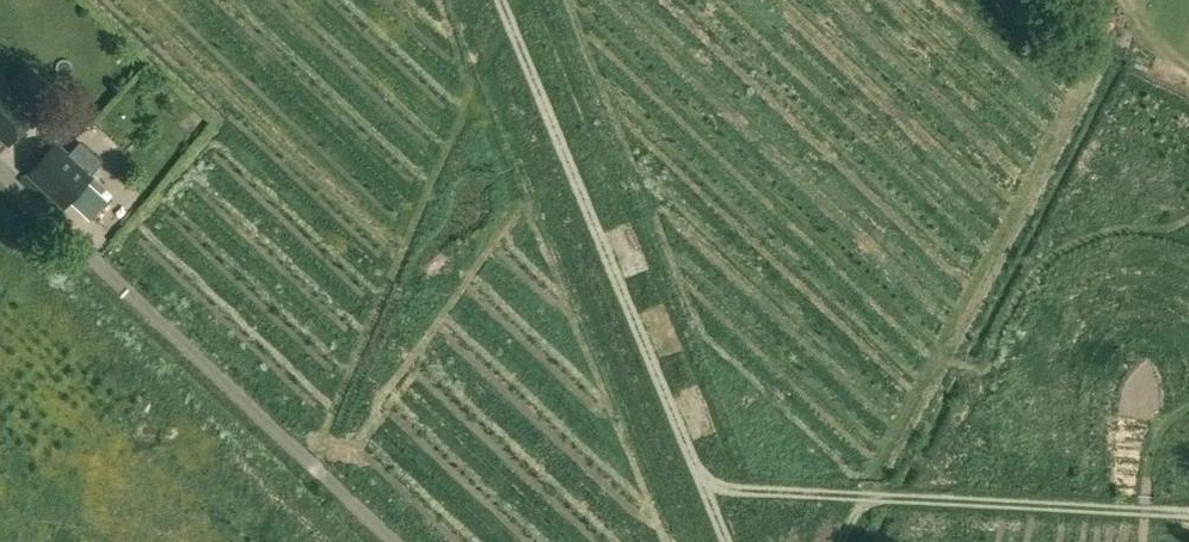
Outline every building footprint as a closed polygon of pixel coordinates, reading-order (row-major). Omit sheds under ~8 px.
[(0,78),(0,136),(8,144),(37,112),(32,108),(49,89),(28,69),(11,88),(0,78)] [(69,201),(87,181),(90,177),(55,145),(28,174),(63,207),(69,201)]
